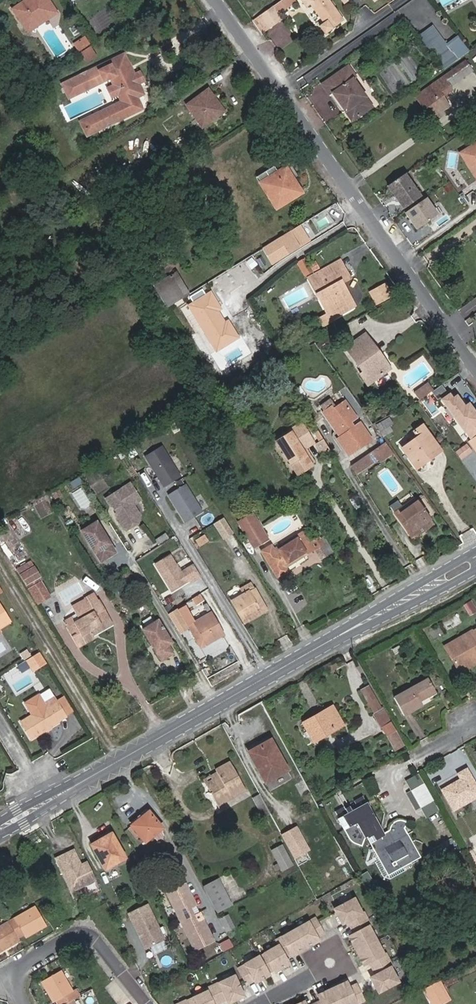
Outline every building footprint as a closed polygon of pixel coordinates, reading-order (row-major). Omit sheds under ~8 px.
[(28,32),(57,12),(49,0),(27,0),(13,10),(28,32)] [(280,13),(298,1),(297,0),(281,0),(274,5),(280,13)] [(324,23),(319,26),(324,34),(343,20),(329,0),(300,0),(305,7),(310,4),(324,23)] [(280,19),(271,7),(259,16),(267,28),(280,19)] [(433,25),(420,35),(446,68),(459,58),(433,25)] [(75,45),(79,51),(90,44),(85,38),(75,45)] [(124,55),(111,62),(117,73),(130,67),(124,55)] [(440,93),(450,86),(472,71),(465,60),(415,96),(431,118),(441,111),(448,106),(442,97),(440,93)] [(111,62),(69,82),(72,88),(66,91),(69,98),(111,78),(114,86),(118,94),(122,103),(87,119),(94,132),(136,111),(131,100),(137,97),(143,95),(138,84),(144,81),(141,73),(134,76),(130,67),(117,73),(111,62)] [(322,84),(329,94),(333,92),(346,111),(352,121),(373,106),(353,78),(356,76),(348,66),(322,84)] [(72,88),(69,82),(63,85),(66,91),(72,88)] [(112,97),(118,94),(114,86),(108,89),(112,97)] [(452,90),(450,86),(440,93),(442,97),(452,90)] [(212,99),(214,97),(209,89),(187,105),(202,127),(222,113),(212,99)] [(338,116),(334,105),(325,108),(319,91),(312,94),(322,122),(338,116)] [(333,92),(329,94),(342,113),(346,111),(333,92)] [(142,108),(137,97),(131,100),(136,111),(142,108)] [(224,112),(214,97),(212,99),(222,113),(224,112)] [(444,115),(441,111),(431,118),(433,122),(444,115)] [(87,135),(94,132),(87,119),(81,121),(87,135)] [(461,154),(475,176),(475,144),(461,154)] [(256,177),(276,209),(301,193),(293,179),(298,176),(287,158),(256,177)] [(387,185),(403,207),(419,196),(404,174),(387,185)] [(425,198),(405,213),(416,229),(437,215),(425,198)] [(336,220),(346,212),(337,201),(327,210),(336,220)] [(310,241),(300,225),(264,248),(273,263),(310,241)] [(253,257),(246,262),(252,269),(258,264),(253,257)] [(321,269),(317,260),(309,263),(307,258),(298,261),(304,276),(321,269)] [(341,261),(321,272),(324,278),(343,267),(341,261)] [(324,278),(321,272),(308,279),(328,315),(320,320),(323,325),(332,321),(331,319),(354,307),(341,282),(349,278),(343,267),(329,276),(324,278)] [(168,306),(189,294),(176,273),(155,286),(168,306)] [(385,287),(379,290),(386,302),(392,299),(385,287)] [(379,290),(373,294),(380,306),(386,302),(379,290)] [(190,306),(217,350),(238,337),(228,322),(225,323),(217,311),(220,309),(210,293),(190,306)] [(344,328),(326,338),(329,344),(347,334),(344,328)] [(346,348),(350,355),(367,343),(379,361),(383,359),(370,340),(366,334),(346,348)] [(367,343),(350,355),(363,373),(360,375),(367,385),(390,369),(383,359),(379,361),(367,343)] [(214,373),(218,380),(222,377),(219,371),(214,373)] [(419,401),(433,390),(428,383),(413,392),(419,401)] [(444,385),(434,391),(438,398),(448,392),(444,385)] [(432,395),(421,402),(425,409),(436,402),(432,395)] [(324,412),(341,437),(338,440),(348,455),(371,440),(359,424),(353,428),(349,423),(356,418),(345,403),(334,410),(331,407),(324,412)] [(390,419),(377,426),(382,437),(392,431),(389,425),(392,423),(390,419)] [(300,448),(311,440),(301,425),(288,433),(290,435),(278,442),(298,474),(311,466),(302,451),(300,448)] [(431,454),(433,457),(441,451),(423,425),(414,432),(417,437),(402,449),(416,468),(423,463),(422,460),(431,454)] [(330,451),(317,431),(314,433),(319,443),(317,444),(324,455),(330,451)] [(313,444),(311,440),(300,448),(302,451),(311,466),(315,464),(305,449),(313,444)] [(377,457),(380,463),(392,454),(385,443),(351,466),(355,472),(377,457)] [(468,443),(456,452),(462,460),(475,451),(468,443)] [(162,446),(146,456),(165,487),(181,477),(162,446)] [(423,463),(433,457),(431,454),(422,460),(423,463)] [(76,489),(84,482),(79,476),(71,484),(76,489)] [(115,507),(117,505),(121,511),(119,512),(118,515),(122,522),(122,524),(124,528),(126,529),(128,531),(144,520),(134,505),(142,500),(131,484),(107,499),(112,506),(115,507)] [(186,484),(169,494),(186,522),(203,512),(186,484)] [(70,493),(80,511),(91,504),(82,487),(70,493)] [(395,513),(409,533),(429,519),(415,499),(395,513)] [(215,523),(224,538),(233,532),(224,517),(215,523)] [(429,519),(409,533),(413,539),(433,525),(429,519)] [(97,520),(82,529),(100,559),(112,552),(107,544),(110,541),(97,520)] [(243,530),(254,549),(268,541),(257,522),(243,530)] [(270,547),(263,552),(276,574),(307,554),(302,546),(309,542),(303,532),(273,551),(270,547)] [(170,540),(167,534),(156,541),(159,546),(170,540)] [(208,541),(204,536),(197,540),(200,546),(208,541)] [(236,537),(230,539),(234,550),(240,548),(236,537)] [(334,552),(325,538),(313,546),(321,560),(334,552)] [(110,541),(107,544),(112,552),(115,549),(110,541)] [(314,550),(309,542),(302,546),(307,554),(314,550)] [(171,555),(156,564),(172,591),(193,578),(194,580),(201,576),(194,565),(181,573),(171,555)] [(31,562),(16,571),(38,605),(51,597),(40,578),(41,577),(31,562)] [(127,583),(134,578),(129,570),(122,576),(127,583)] [(260,611),(266,607),(256,589),(254,590),(251,584),(242,589),(245,594),(232,601),(245,625),(262,615),(260,611)] [(77,614),(99,601),(94,593),(83,598),(84,600),(71,606),(76,614),(77,614)] [(80,619),(68,627),(80,647),(94,639),(93,637),(91,633),(111,622),(100,600),(99,601),(77,614),(80,619)] [(475,613),(475,607),(472,600),(464,604),(470,616),(475,613)] [(11,622),(0,605),(0,629),(11,622)] [(196,622),(187,606),(178,611),(201,649),(224,636),(212,615),(213,614),(207,605),(205,606),(209,614),(196,622)] [(65,621),(68,627),(80,619),(77,614),(76,614),(65,621)] [(113,626),(111,622),(91,633),(93,637),(113,626)] [(160,623),(145,632),(163,662),(174,655),(169,647),(173,644),(160,623)] [(447,647),(456,662),(461,658),(464,664),(475,657),(475,630),(447,647)] [(396,655),(403,651),(399,646),(393,650),(396,655)] [(27,660),(34,671),(46,663),(40,652),(27,660)] [(460,669),(475,660),(475,657),(464,664),(458,667),(460,669)] [(461,658),(456,662),(458,667),(464,664),(461,658)] [(420,701),(428,696),(435,692),(428,679),(395,698),(404,715),(423,705),(420,701)] [(396,748),(403,744),(390,722),(389,722),(369,686),(362,690),(375,712),(373,714),(380,727),(383,726),(396,748)] [(423,705),(430,701),(428,696),(420,701),(423,705)] [(64,697),(57,702),(65,716),(73,711),(64,697)] [(43,698),(28,708),(32,715),(49,705),(49,707),(57,702),(54,698),(46,703),(43,698)] [(32,715),(20,723),(30,740),(59,722),(58,720),(65,716),(57,702),(49,707),(49,705),(32,715)] [(314,741),(343,725),(333,706),(304,722),(314,741)] [(248,751),(266,783),(289,770),(271,738),(248,751)] [(218,805),(246,790),(230,761),(215,769),(217,772),(204,779),(218,805)] [(454,809),(475,796),(475,785),(467,769),(459,774),(461,779),(443,790),(454,809)] [(421,773),(407,780),(426,817),(440,811),(421,773)] [(265,817),(271,813),(260,794),(254,798),(265,817)] [(355,809),(368,803),(365,796),(352,803),(355,809)] [(131,825),(145,843),(163,828),(149,811),(131,825)] [(367,837),(388,874),(420,856),(404,828),(407,822),(406,821),(403,820),(400,820),(398,820),(395,821),(393,823),(391,825),(390,827),(390,830),(390,833),(391,835),(391,836),(390,837),(385,835),(373,813),(344,829),(348,836),(350,838),(351,840),(353,841),(354,843),(357,844),(358,845),(361,846),(362,844),(364,841),(365,839),(365,838),(367,837)] [(305,860),(310,857),(294,828),(283,834),(298,862),(304,859),(305,860)] [(104,869),(125,858),(111,832),(90,844),(104,869)] [(445,851),(457,845),(453,838),(442,844),(445,851)] [(283,871),(294,864),(282,844),(272,850),(279,864),(275,866),(277,870),(281,868),(283,871)] [(69,892),(93,879),(86,865),(77,870),(76,866),(77,865),(71,851),(54,860),(69,892)] [(76,866),(77,870),(86,865),(84,862),(77,865),(76,866)] [(368,873),(360,878),(367,888),(375,882),(368,873)] [(217,913),(231,905),(218,879),(203,886),(207,894),(213,906),(217,913)] [(191,907),(197,904),(186,881),(167,891),(196,949),(215,940),(204,917),(198,920),(191,907)] [(383,952),(381,953),(367,927),(369,926),(361,912),(359,913),(352,899),(335,908),(338,912),(335,914),(341,923),(346,920),(353,933),(347,937),(353,946),(355,945),(359,953),(357,954),(362,964),(368,960),(375,974),(369,977),(374,987),(376,985),(379,990),(396,981),(389,967),(390,966),(383,952)] [(144,948),(163,938),(145,903),(127,913),(136,930),(137,930),(139,934),(138,934),(144,948)] [(25,938),(45,926),(34,906),(8,921),(18,939),(24,935),(25,938)] [(227,932),(235,928),(228,915),(220,919),(227,932)] [(280,964),(286,961),(283,955),(290,951),(291,954),(298,950),(297,949),(309,942),(310,944),(317,940),(315,937),(322,933),(314,918),(274,940),(277,945),(264,953),(258,957),(258,956),(245,963),(245,964),(239,967),(247,983),(254,979),(255,981),(262,977),(261,975),(273,968),(274,970),(281,966),(280,964)] [(19,941),(18,939),(8,921),(0,925),(0,952),(19,941)] [(80,995),(76,988),(72,990),(61,970),(41,982),(52,1002),(55,1001),(57,1003),(64,1003),(73,999),(80,995)] [(444,979),(447,986),(457,981),(454,973),(444,979)] [(213,1003),(227,997),(229,1001),(238,996),(238,994),(242,992),(234,975),(206,988),(207,990),(193,996),(193,997),(188,1000),(187,999),(176,1003),(214,1003),(213,1003)] [(353,1001),(354,1003),(361,999),(354,984),(347,987),(344,981),(335,986),(336,988),(328,992),(326,990),(317,994),(319,1000),(311,1003),(347,1003),(353,1001)]
